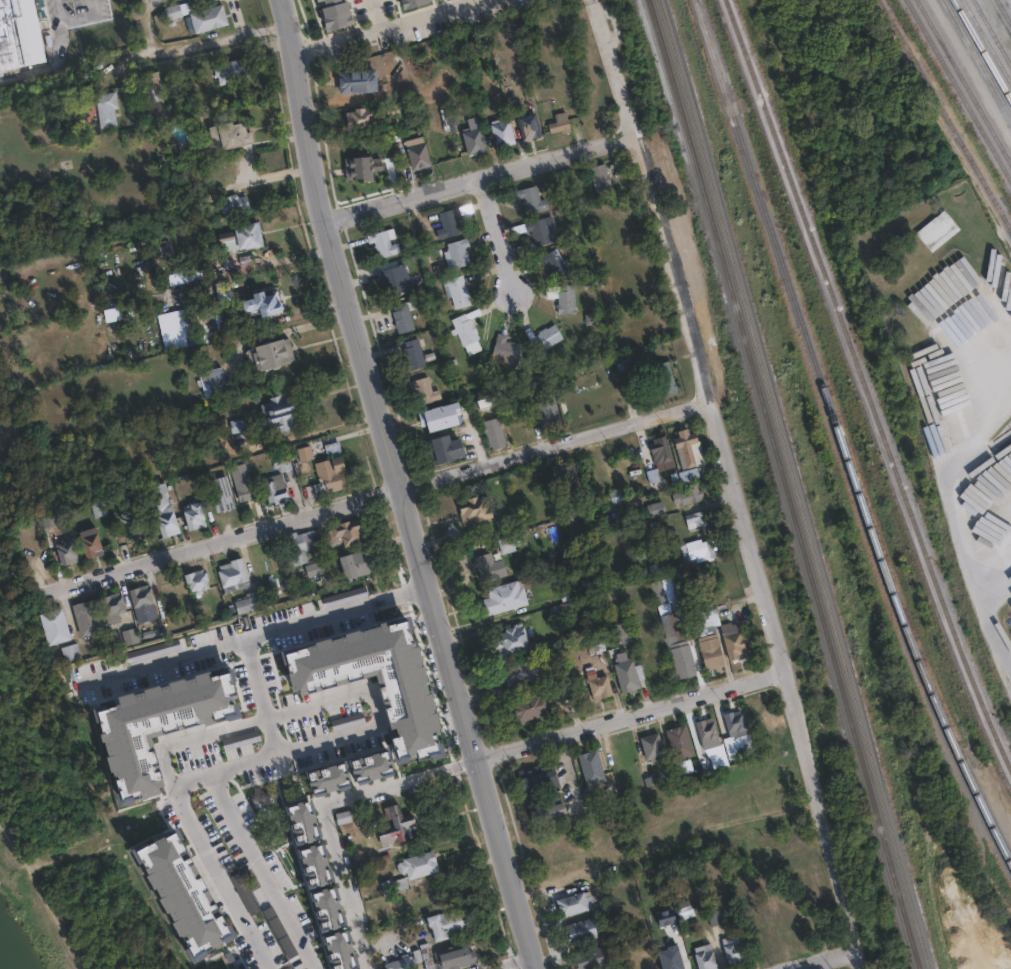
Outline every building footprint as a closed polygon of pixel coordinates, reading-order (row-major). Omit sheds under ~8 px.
[(9,9),(0,11),(0,0),(7,0),(9,9)] [(27,72),(12,0),(35,0),(49,67),(27,72)] [(316,6),(337,0),(345,0),(351,20),(323,27),(316,6)] [(182,15),(167,19),(164,7),(179,3),(182,15)] [(228,23),(195,33),(190,13),(223,4),(228,23)] [(26,71),(0,77),(0,15),(14,12),(26,71)] [(244,59),(249,80),(218,86),(216,77),(214,78),(212,65),(244,59)] [(166,112),(150,115),(141,68),(157,65),(166,112)] [(376,88),(338,91),(337,67),(374,65),(376,88)] [(117,119),(100,122),(95,88),(116,85),(119,102),(114,102),(117,119)] [(364,104),(364,106),(377,105),(377,124),(370,125),(370,122),(345,123),(345,108),(353,108),(353,104),(364,104)] [(569,127),(560,129),(560,127),(556,128),(549,130),(547,120),(554,118),(552,110),(556,110),(564,107),(569,127)] [(485,146),(467,152),(459,126),(466,123),(464,116),(475,112),(485,146)] [(543,135),(525,140),(518,117),(536,112),(543,135)] [(230,116),(231,118),(239,116),(241,127),(250,125),(253,136),(207,146),(204,133),(209,132),(207,121),(230,116)] [(513,139),(495,144),(489,121),(507,116),(513,139)] [(458,154),(440,159),(431,126),(437,124),(436,121),(448,117),(458,154)] [(414,138),(415,141),(423,139),(430,162),(413,167),(405,141),(414,138)] [(615,197),(599,201),(591,172),(606,168),(615,197)] [(538,184),(542,199),(547,198),(550,208),(529,214),(524,198),(520,199),(517,190),(538,184)] [(249,206),(222,214),(216,194),(243,186),(249,206)] [(460,231),(440,237),(438,227),(442,226),(438,211),(470,203),(472,211),(455,215),(460,231)] [(960,230),(931,253),(916,234),(944,211),(960,230)] [(547,217),(550,231),(558,230),(558,233),(560,240),(558,240),(539,245),(535,229),(529,231),(526,222),(547,217)] [(263,246),(254,248),(254,246),(222,252),(218,232),(241,228),(240,227),(259,223),(263,246)] [(392,226),(399,251),(379,257),(374,240),(369,242),(366,233),(392,226)] [(471,262),(449,269),(443,250),(448,248),(446,242),(466,236),(469,245),(466,246),(471,262)] [(171,251),(169,241),(158,244),(161,254),(171,251)] [(559,247),(567,260),(571,257),(577,266),(558,277),(558,276),(550,263),(546,265),(541,257),(558,247),(559,247)] [(200,272),(183,276),(181,265),(198,261),(200,272)] [(397,265),(401,279),(407,278),(409,287),(388,293),(386,283),(387,283),(385,277),(380,278),(378,270),(397,265)] [(201,279),(201,268),(180,270),(181,281),(201,279)] [(462,273),(471,302),(454,307),(451,295),(446,296),(441,279),(462,273)] [(232,294),(218,297),(214,278),(228,275),(232,294)] [(573,308),(555,310),(554,300),(556,299),(555,287),(557,287),(557,280),(571,279),(573,308)] [(278,288),(285,311),(262,318),(260,312),(247,315),(243,301),(254,298),(252,294),(264,290),(265,292),(278,288)] [(134,312),(107,317),(104,303),(132,298),(134,312)] [(414,327),(397,332),(391,310),(394,309),(392,304),(413,298),(415,307),(410,308),(414,327)] [(223,324),(198,329),(195,316),(207,314),(205,303),(218,300),(223,324)] [(189,345),(214,339),(209,320),(196,323),(192,308),(181,310),(189,345)] [(465,311),(468,317),(470,316),(480,337),(478,338),(482,347),(469,354),(451,319),(465,311)] [(555,341),(537,352),(528,339),(554,322),(555,324),(563,336),(555,341)] [(521,343),(515,365),(505,362),(506,357),(491,353),(498,332),(506,335),(505,338),(521,343)] [(426,363),(407,368),(404,359),(406,359),(403,346),(406,346),(404,340),(422,335),(425,343),(421,344),(426,363)] [(292,360),(260,369),(260,368),(256,369),(254,360),(248,361),(245,349),(286,338),(292,360)] [(632,367),(618,370),(615,357),(629,354),(632,367)] [(665,356),(672,378),(674,378),(676,386),(656,392),(647,361),(665,356)] [(227,392),(205,398),(198,374),(221,368),(227,392)] [(430,376),(437,400),(422,404),(418,389),(413,390),(410,382),(430,376)] [(296,430),(281,434),(280,431),(270,434),(261,402),(292,393),(301,425),(295,427),(296,430)] [(548,401),(549,403),(553,402),(554,402),(562,430),(553,432),(541,436),(533,405),(548,401)] [(455,424),(425,432),(419,412),(453,402),(457,414),(452,415),(455,424)] [(97,422),(81,426),(78,414),(94,409),(97,422)] [(498,418),(499,421),(500,421),(502,429),(501,429),(505,443),(503,443),(504,446),(491,450),(491,447),(489,448),(482,423),(498,418)] [(252,432),(234,434),(233,421),(251,419),(252,432)] [(687,428),(689,434),(694,432),(702,457),(695,459),(696,464),(683,469),(673,438),(679,436),(677,431),(687,428)] [(664,432),(672,463),(663,466),(661,459),(653,461),(647,441),(652,439),(651,436),(664,432)] [(447,435),(449,440),(458,438),(463,456),(454,459),(454,460),(436,465),(429,440),(447,435)] [(313,456),(299,459),(296,445),(310,442),(313,456)] [(281,460),(278,452),(288,449),(294,468),(282,472),(279,461),(281,460)] [(339,453),(345,470),(347,470),(348,476),(346,477),(348,484),(324,489),(321,479),(318,480),(311,460),(339,453)] [(256,500),(238,505),(226,461),(244,456),(256,500)] [(567,462),(568,466),(575,464),(585,495),(566,501),(559,474),(555,475),(555,474),(553,466),(555,466),(567,462)] [(307,464),(310,477),(297,481),(294,468),(307,464)] [(235,507),(216,513),(203,473),(223,466),(235,507)] [(697,477),(679,482),(676,471),(694,466),(697,477)] [(283,473),(290,497),(270,503),(266,486),(263,487),(261,479),(283,473)] [(694,479),(696,487),(698,487),(701,495),(679,502),(678,499),(671,501),(668,491),(687,485),(686,481),(694,479)] [(179,532),(159,538),(152,509),(144,511),(138,490),(166,482),(179,532)] [(623,500),(607,505),(604,493),(620,488),(623,500)] [(493,517),(462,525),(456,503),(487,495),(493,517)] [(662,510),(647,515),(643,502),(658,497),(662,510)] [(108,514),(94,517),(90,503),(104,499),(108,514)] [(206,525),(187,529),(181,505),(201,500),(204,510),(202,510),(206,525)] [(123,538),(131,536),(129,528),(138,526),(134,507),(117,510),(123,538)] [(700,507),(701,509),(705,507),(708,517),(703,518),(705,524),(695,527),(694,523),(686,526),(682,512),(700,507)] [(64,537),(53,540),(47,518),(72,511),(75,523),(61,527),(64,537)] [(518,527),(496,532),(493,521),(516,516),(518,527)] [(363,540),(363,542),(346,548),(344,541),(335,544),(330,531),(334,530),(333,527),(362,517),(369,538),(363,540)] [(96,555),(85,559),(77,531),(95,526),(102,550),(95,552),(96,555)] [(316,529),(321,547),(307,551),(310,562),(295,566),(292,555),(290,556),(285,539),(291,538),(290,534),(298,532),(299,534),(316,529)] [(514,550),(500,554),(496,540),(508,536),(508,534),(520,531),(524,543),(513,547),(514,550)] [(711,539),(716,556),(697,561),(696,558),(689,560),(685,543),(700,539),(701,542),(711,539)] [(72,564),(62,566),(58,548),(60,547),(60,544),(74,540),(78,557),(71,559),(72,564)] [(660,551),(635,558),(633,550),(658,544),(660,551)] [(368,549),(370,557),(373,557),(377,571),(358,577),(359,580),(348,584),(340,561),(342,560),(341,557),(368,549)] [(489,551),(491,560),(501,557),(505,573),(480,580),(476,565),(473,566),(472,561),(474,560),(472,556),(489,551)] [(252,586),(226,594),(219,571),(222,570),(221,566),(232,563),(231,561),(243,557),(252,586)] [(325,573),(310,577),(306,566),(321,561),(325,573)] [(210,588),(191,594),(185,575),(205,569),(210,588)] [(677,599),(669,601),(662,579),(670,576),(677,599)] [(516,580),(519,588),(523,587),(528,604),(487,616),(482,599),(488,597),(485,589),(516,580)] [(669,608),(659,611),(658,608),(657,609),(650,585),(662,582),(669,604),(668,605),(669,608)] [(158,616),(138,622),(128,590),(148,584),(158,616)] [(357,592),(366,628),(389,622),(379,586),(357,592)] [(622,600),(612,603),(611,601),(604,603),(601,594),(610,591),(610,589),(619,587),(622,600)] [(120,592),(121,595),(124,594),(127,603),(125,604),(127,612),(120,614),(123,622),(110,626),(102,598),(120,592)] [(264,607),(240,615),(236,603),(260,595),(264,607)] [(103,629),(80,636),(71,605),(95,598),(103,629)] [(70,639),(48,645),(39,614),(62,608),(70,639)] [(662,634),(664,634),(659,616),(676,611),(678,618),(684,616),(698,671),(673,677),(662,634)] [(701,613),(705,628),(715,625),(725,662),(702,668),(688,616),(701,613)] [(746,652),(727,657),(718,623),(737,618),(746,652)] [(519,656),(504,661),(496,636),(507,632),(505,627),(523,621),(532,649),(518,654),(519,656)] [(633,642),(619,646),(614,630),(628,626),(633,642)] [(141,641),(127,645),(123,632),(137,628),(141,641)] [(83,657),(67,662),(62,648),(79,643),(83,657)] [(639,685),(620,691),(612,663),(631,657),(639,685)] [(543,677),(509,687),(505,673),(509,672),(508,668),(538,660),(543,677)] [(383,684),(379,661),(351,666),(355,688),(383,684)] [(593,666),(596,674),(604,671),(611,692),(590,698),(581,670),(593,666)] [(542,694),(542,695),(546,694),(551,712),(547,714),(547,715),(519,723),(513,701),(542,694)] [(746,732),(727,737),(720,711),(739,706),(746,732)] [(717,739),(699,744),(693,720),(711,715),(717,739)] [(692,752),(672,758),(663,727),(683,721),(692,752)] [(408,748),(402,723),(366,732),(373,757),(408,748)] [(663,757),(643,761),(636,732),(656,728),(663,757)] [(330,790),(346,787),(333,729),(317,733),(330,790)] [(603,778),(584,784),(575,752),(594,747),(603,778)] [(553,760),(561,788),(552,791),(549,792),(546,784),(537,787),(539,793),(527,796),(520,771),(552,761),(553,760)] [(563,794),(570,819),(558,823),(556,817),(551,819),(546,820),(548,826),(536,829),(529,804),(551,797),(563,794)] [(279,805),(281,823),(302,821),(300,803),(279,805)] [(399,805),(403,818),(411,815),(415,830),(410,832),(412,839),(381,848),(377,833),(392,829),(387,808),(399,805)] [(335,813),(340,836),(356,833),(350,809),(335,813)] [(439,870),(409,879),(407,872),(401,874),(398,863),(403,861),(403,859),(432,850),(439,870)] [(405,877),(408,890),(384,895),(381,882),(392,879),(392,880),(405,877)] [(404,890),(411,910),(439,901),(433,881),(404,890)] [(588,908),(560,916),(555,899),(586,890),(589,901),(586,902),(588,908)] [(695,915),(690,900),(675,904),(679,920),(695,915)] [(308,930),(336,923),(331,903),(303,911),(308,930)] [(723,922),(710,925),(706,911),(719,907),(723,922)] [(456,910),(457,916),(463,914),(465,924),(461,925),(462,930),(448,933),(449,937),(433,941),(431,928),(427,929),(425,918),(456,910)] [(596,936),(569,944),(563,924),(590,916),(596,936)] [(747,959),(728,965),(720,940),(739,934),(747,959)] [(429,942),(436,968),(426,968),(424,961),(416,964),(412,951),(420,948),(419,945),(429,942)] [(717,966),(708,968),(698,968),(692,949),(710,943),(717,966)] [(458,968),(437,968),(432,953),(464,944),(466,951),(472,950),(476,963),(458,968)] [(605,963),(587,968),(577,968),(571,953),(599,944),(605,963)] [(678,949),(684,968),(664,968),(660,954),(678,949)] [(409,956),(414,968),(383,968),(382,964),(409,956)] [(651,957),(632,962),(633,968),(654,968),(651,957)]
